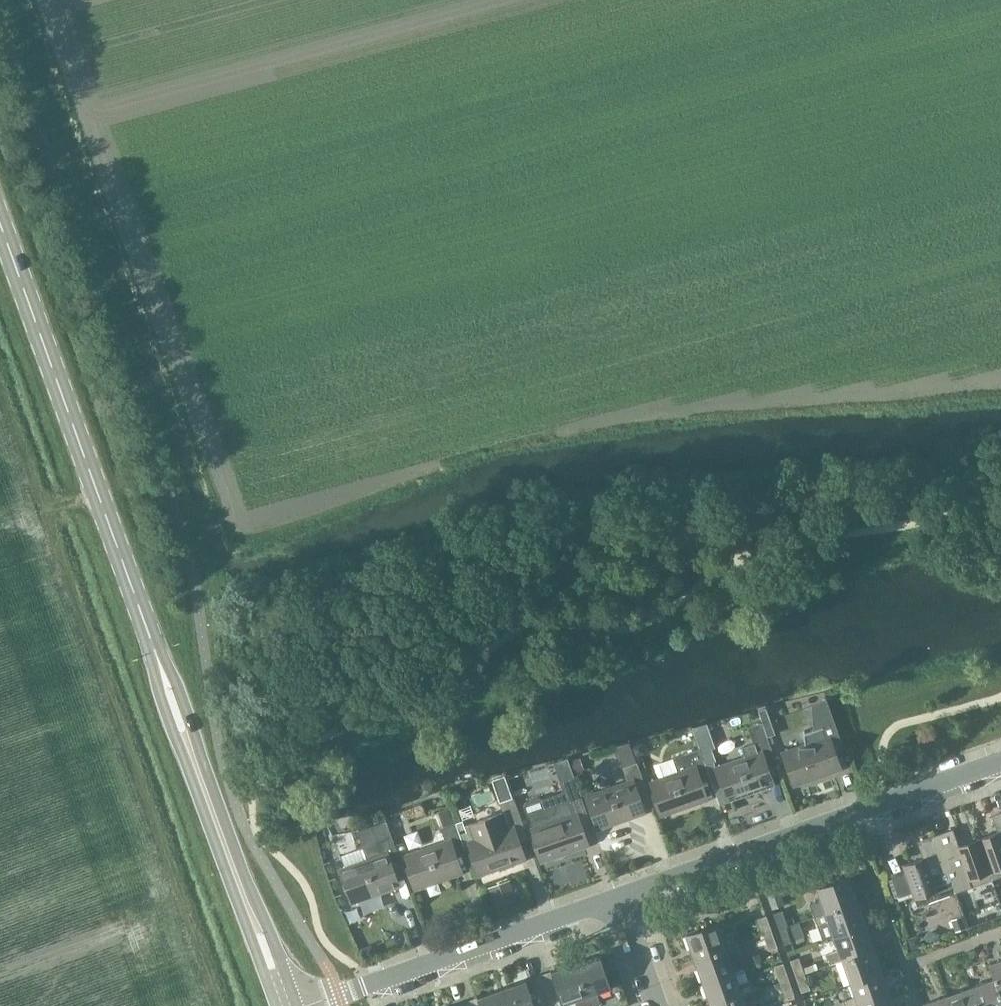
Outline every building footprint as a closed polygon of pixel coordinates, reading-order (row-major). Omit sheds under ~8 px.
[(804,742),(785,749),(788,756),(798,786),(837,773),(830,751),(843,746),(834,723),(833,718),(826,699),(811,704),(813,730),(804,733),(804,742)] [(765,708),(758,710),(762,721),(769,719),(765,708)] [(731,800),(769,786),(762,765),(775,761),(764,727),(749,732),(753,743),(740,747),(743,755),(719,764),(731,800)] [(642,743),(633,746),(636,755),(642,753),(644,749),(642,743)] [(711,748),(701,752),(701,753),(705,764),(715,760),(711,748)] [(664,815),(703,801),(696,780),(709,776),(705,764),(701,753),(701,752),(700,749),(672,758),(677,771),(652,780),(654,786),(664,815)] [(580,757),(569,761),(573,772),(583,768),(580,757)] [(601,828),(640,815),(633,794),(646,790),(638,767),(637,762),(623,767),(627,779),(589,792),(592,799),(601,828)] [(527,802),(526,804),(529,813),(531,813),(533,818),(530,819),(545,861),(584,847),(577,827),(590,822),(580,794),(579,794),(570,767),(557,771),(564,791),(540,801),(538,799),(527,802)] [(482,874),(521,861),(515,843),(528,839),(527,835),(515,802),(513,797),(500,802),(501,807),(503,812),(465,825),(470,839),(482,874)] [(448,807),(438,811),(443,826),(454,822),(448,807)] [(994,816),(999,831),(978,839),(993,880),(1000,877),(1000,813),(994,816)] [(356,902),(395,889),(388,871),(402,866),(387,821),(358,831),(367,857),(343,866),(356,902)] [(419,889),(458,875),(452,857),(465,853),(454,822),(443,826),(440,827),(444,839),(406,852),(419,889)] [(993,880),(978,839),(958,846),(952,830),(935,836),(955,893),(993,880)] [(917,906),(955,893),(935,836),(919,842),(924,858),(903,865),(917,906)] [(821,900),(810,904),(814,916),(815,920),(858,904),(848,877),(817,888),(821,900)] [(866,928),(858,904),(815,920),(823,943),(835,939),(866,928)] [(780,931),(788,928),(781,910),(773,913),(780,931)] [(764,937),(772,934),(766,916),(757,918),(764,937)] [(961,916),(951,920),(954,929),(964,925),(961,916)] [(721,935),(717,923),(686,934),(694,959),(725,948),(737,944),(733,931),(721,935)] [(788,928),(780,931),(784,944),(793,941),(788,928)] [(839,949),(826,954),(830,964),(842,959),(843,962),(875,951),(866,928),(835,939),(839,949)] [(772,934),(764,937),(769,950),(777,947),(772,934)] [(917,935),(907,938),(910,948),(920,945),(917,935)] [(371,944),(361,948),(364,959),(375,955),(371,944)] [(703,982),(734,971),(729,958),(741,954),(737,944),(725,948),(694,959),(703,982)] [(875,951),(843,962),(852,986),(883,974),(875,951)] [(600,1003),(597,992),(610,988),(609,983),(599,954),(575,963),(586,996),(590,1005),(592,1005),(600,1003)] [(758,954),(748,958),(750,964),(761,961),(758,954)] [(799,957),(790,960),(797,978),(805,975),(799,957)] [(989,966),(995,981),(996,981),(1000,995),(1000,962),(989,966)] [(586,996),(575,963),(538,976),(548,1005),(558,1005),(586,996)] [(782,963),(775,965),(776,968),(781,984),(789,981),(784,966),(782,963)] [(754,990),(750,979),(747,980),(743,968),(734,971),(703,982),(711,1005),(742,995),(742,994),(754,990)] [(843,1000),(845,1005),(869,1005),(892,998),(883,974),(852,986),(856,996),(843,1000)] [(805,975),(797,978),(802,993),(810,990),(805,975)] [(538,976),(501,989),(507,1005),(548,1005),(538,976)] [(618,980),(609,983),(610,988),(612,992),(621,989),(618,980)] [(789,981),(781,984),(786,999),(794,996),(789,981)] [(972,989),(978,1005),(1000,1005),(1000,995),(996,981),(995,981),(972,989)] [(501,989),(464,1002),(465,1005),(507,1005),(501,989)] [(948,997),(952,1005),(978,1005),(972,989),(948,997)] [(746,1005),(758,1002),(754,990),(742,994),(742,995),(711,1005),(746,1005)] [(924,1005),(952,1005),(948,997),(924,1005)] [(892,998),(869,1005),(894,1005),(892,998)]
